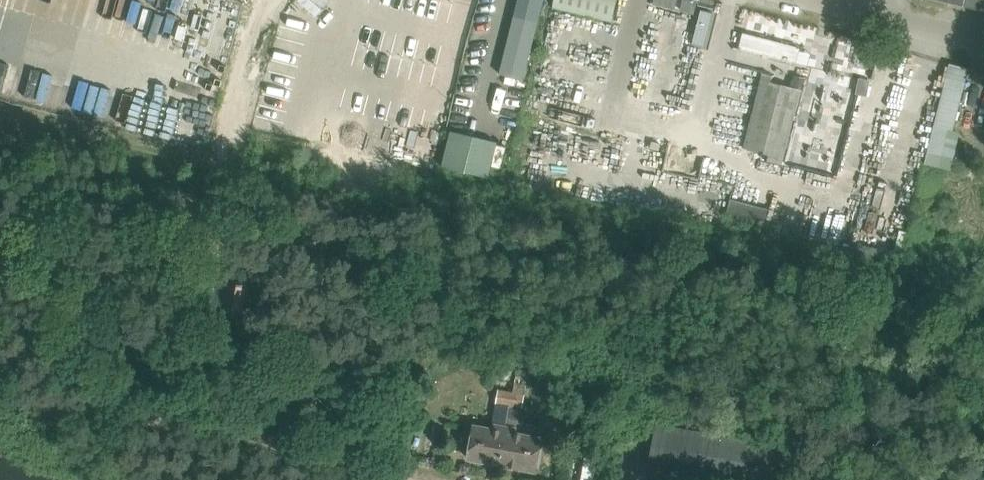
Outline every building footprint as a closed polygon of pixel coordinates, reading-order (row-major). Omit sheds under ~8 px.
[(500,74),(527,82),(548,0),(518,0),(500,74)] [(552,8),(612,22),(616,0),(554,0),(552,8)] [(681,10),(693,12),(696,1),(692,0),(684,0),(681,10)] [(964,6),(983,11),(983,0),(965,0),(964,6)] [(701,9),(692,44),(703,47),(712,12),(701,9)] [(743,32),(739,48),(795,62),(799,47),(743,32)] [(9,89),(15,66),(1,62),(0,66),(0,87),(9,89)] [(949,64),(933,126),(952,131),(968,69),(949,64)] [(793,77),(791,87),(801,90),(803,80),(793,77)] [(759,80),(742,148),(766,154),(765,160),(782,164),(801,90),(791,87),(759,80)] [(487,176),(488,175),(496,141),(451,131),(443,160),(442,166),(487,176)] [(730,199),(725,218),(763,228),(768,208),(730,199)] [(216,278),(210,309),(214,310),(233,313),(244,315),(249,284),(241,282),(224,279),(216,278)] [(499,361),(497,371),(501,377),(509,379),(511,372),(512,372),(513,368),(515,359),(510,358),(500,356),(499,361)] [(510,405),(506,423),(518,425),(521,407),(523,407),(529,371),(517,369),(514,380),(512,391),(510,405)] [(498,389),(496,402),(510,405),(512,391),(498,389)] [(498,466),(505,424),(494,422),(493,427),(473,423),(466,460),(498,466)] [(655,425),(648,465),(730,479),(742,479),(746,457),(750,440),(655,423),(655,425)] [(517,426),(505,424),(498,466),(537,473),(544,436),(516,431),(517,426)]
